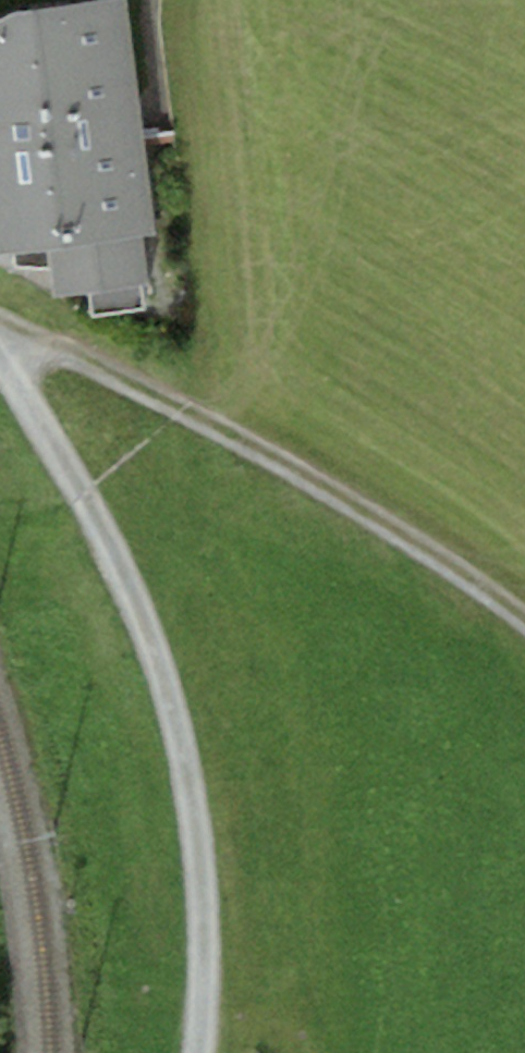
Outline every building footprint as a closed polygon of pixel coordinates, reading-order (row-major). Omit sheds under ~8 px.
[(127,0),(106,0),(15,11),(0,18),(0,252),(53,245),(59,295),(89,291),(141,286),(151,284),(146,238),(155,237),(127,0)] [(141,286),(89,291),(91,314),(143,309),(141,286)]
